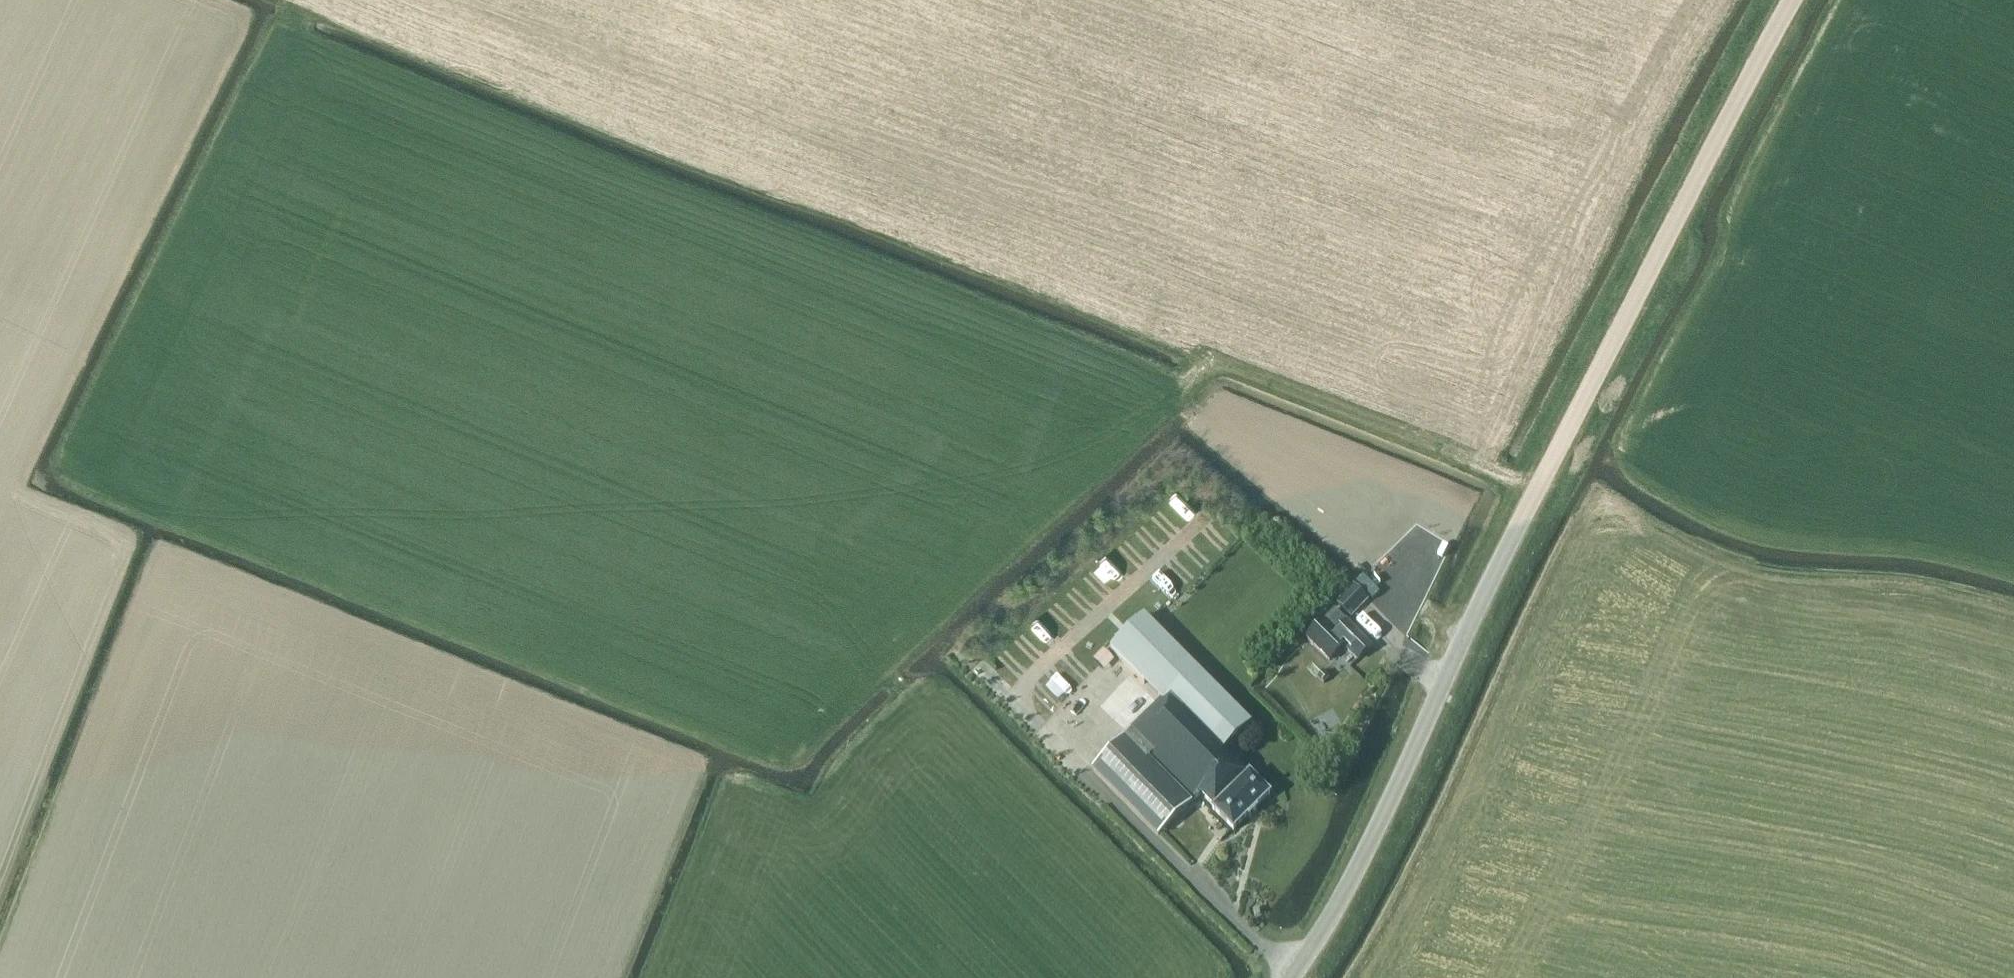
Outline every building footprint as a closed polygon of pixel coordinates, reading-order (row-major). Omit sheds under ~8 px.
[(1337,603),(1351,617),(1369,600),(1356,586),(1337,603)] [(1356,661),(1371,647),(1337,613),(1326,624),(1323,621),(1306,638),(1328,661),(1343,647),(1356,661)] [(1252,725),(1144,617),(1110,651),(1161,702),(1126,737),(1092,769),(1158,835),(1191,802),(1190,801),(1147,758),(1149,756),(1194,802),(1201,795),(1214,809),(1212,810),(1233,832),(1247,818),(1248,818),(1256,811),(1255,810),(1269,795),(1249,774),(1247,776),(1234,762),(1240,757),(1230,746),(1252,725)] [(1101,668),(1111,657),(1103,649),(1093,659),(1101,668)]
